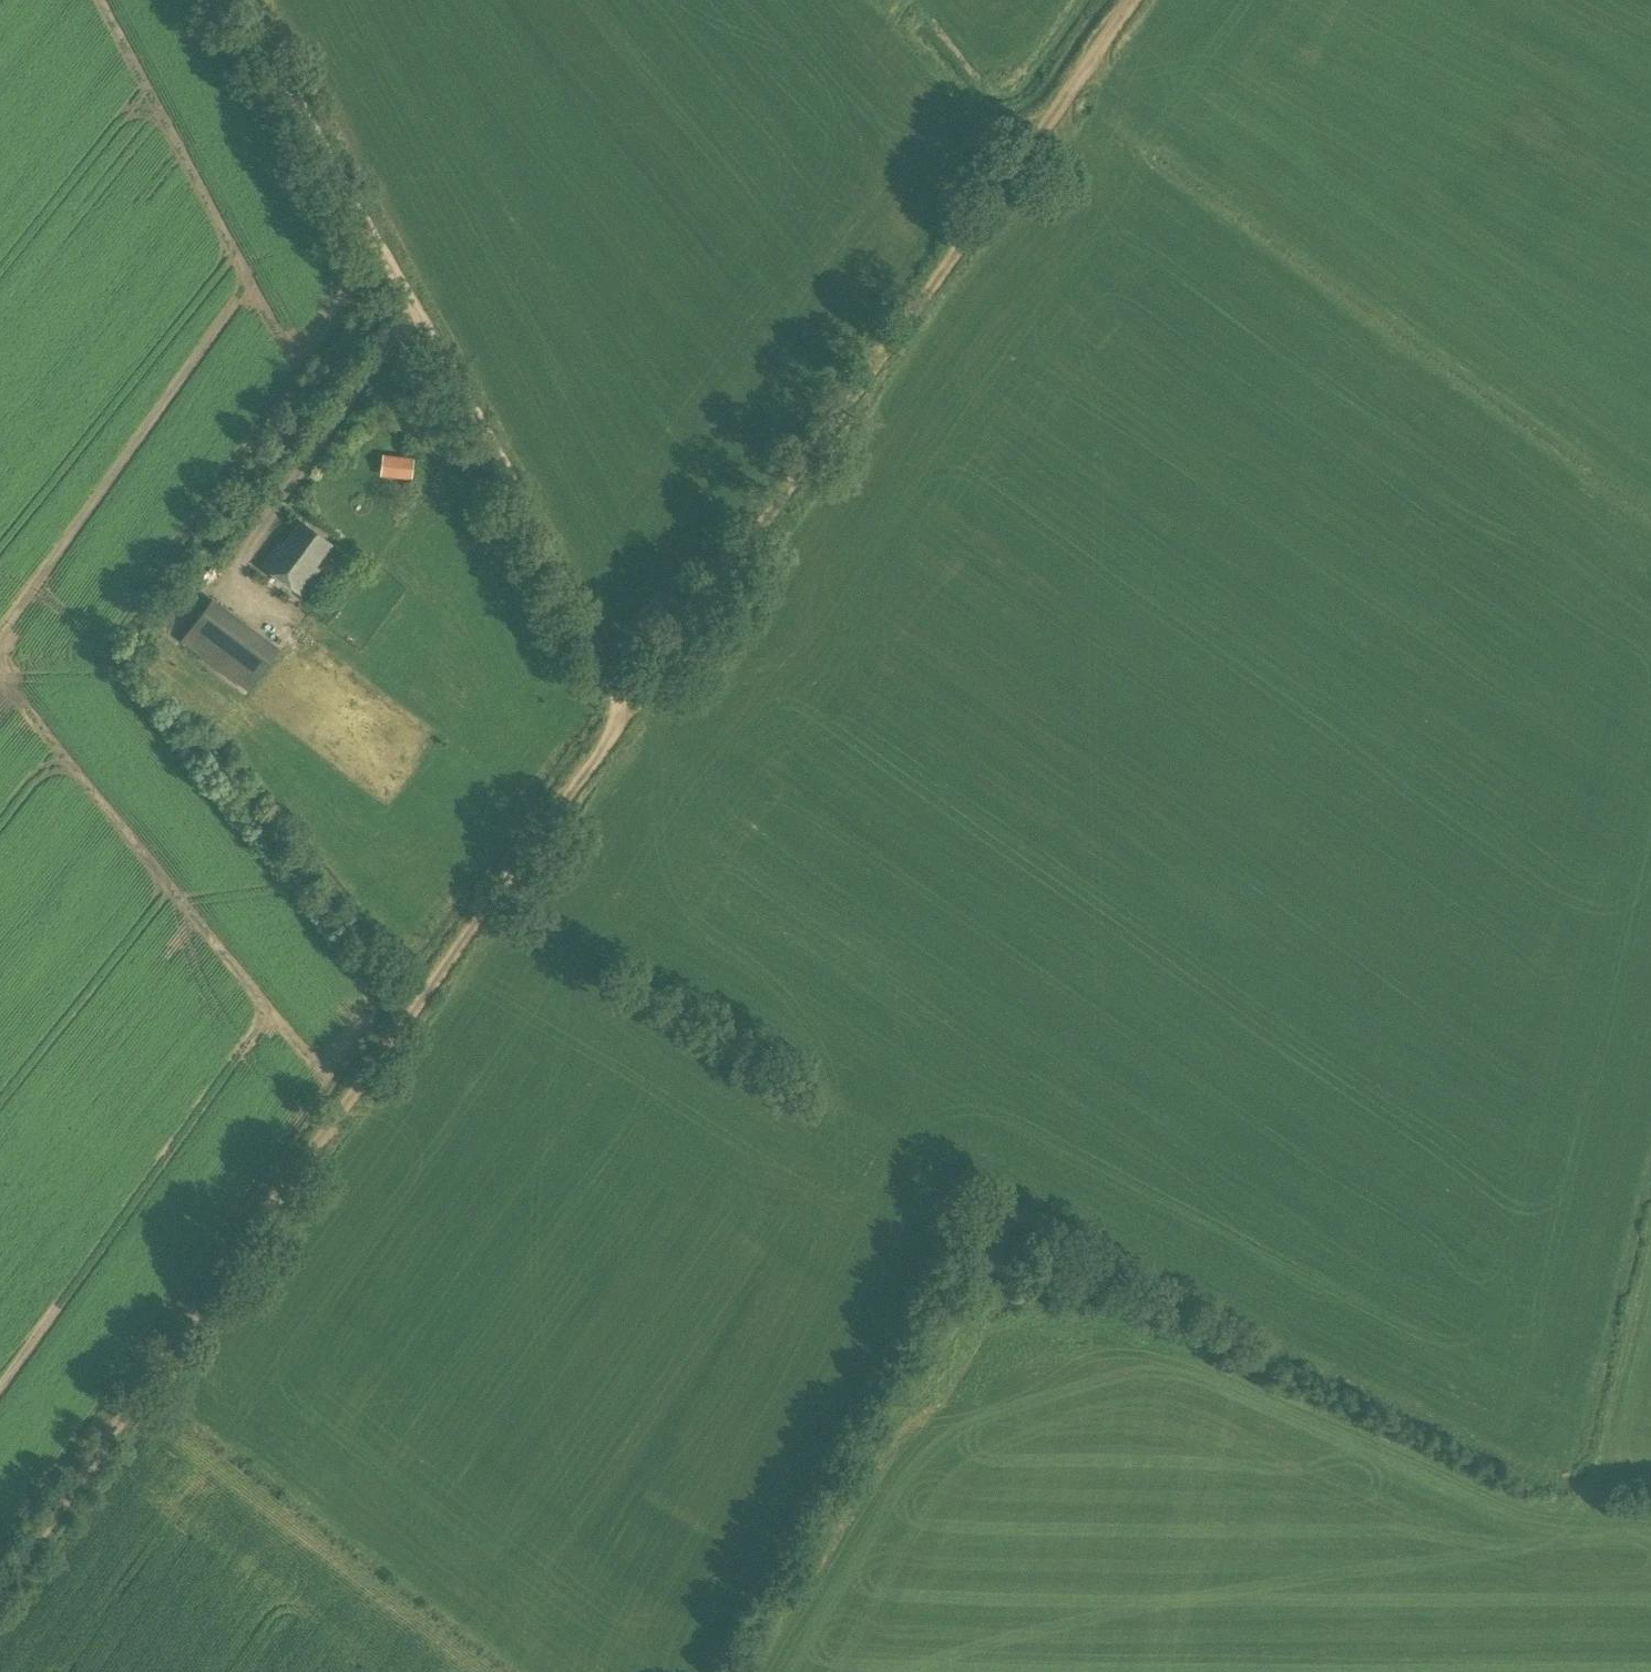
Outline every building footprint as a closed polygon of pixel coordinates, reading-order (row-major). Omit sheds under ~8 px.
[(333,544),(301,520),(284,543),(279,540),(261,565),(301,595),(321,570),(316,567),(333,544)] [(249,690),(280,648),(213,598),(181,640),(249,690)]
